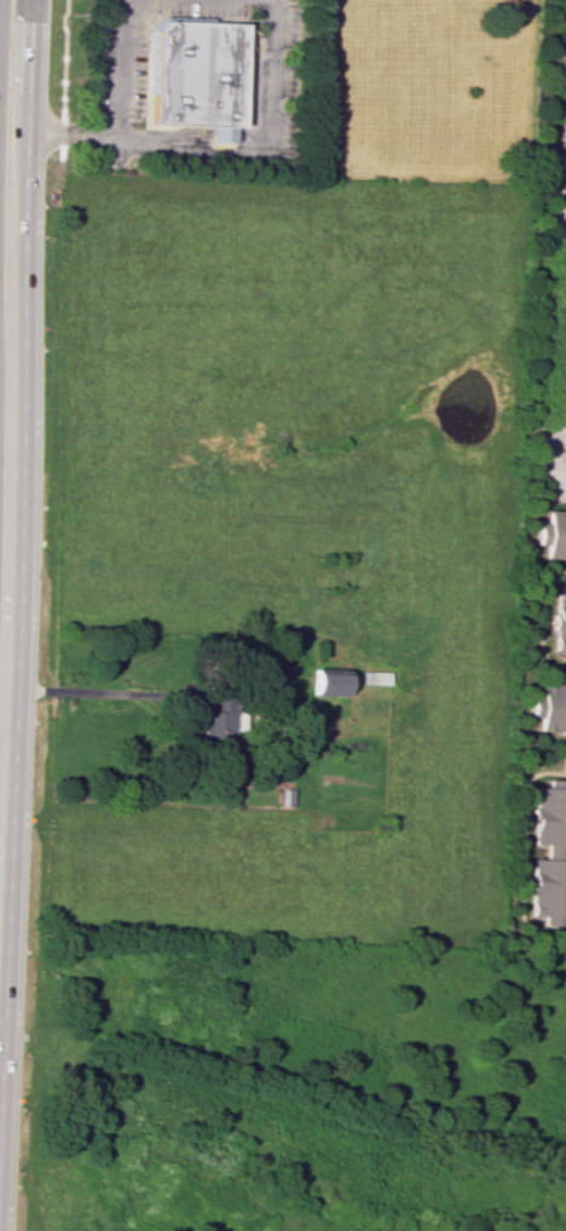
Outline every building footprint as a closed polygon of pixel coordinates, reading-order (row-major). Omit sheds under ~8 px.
[(237,24),(233,123),(230,123),(229,144),(208,144),(209,123),(152,122),(156,34),(151,29),(163,18),(167,22),(237,24)] [(565,47),(565,93),(559,91),(560,86),(555,85),(565,47)] [(560,123),(558,179),(565,179),(565,124),(560,123)] [(543,510),(542,524),(533,524),(532,541),(541,542),(539,557),(565,559),(565,512),(543,510)] [(561,651),(561,658),(565,659),(565,587),(562,587),(562,596),(550,594),(547,650),(561,651)] [(343,696),(344,668),(312,667),(311,695),(343,696)] [(361,683),(387,684),(387,672),(362,671),(361,683)] [(535,686),(565,688),(565,731),(533,730),(533,719),(526,719),(527,700),(533,701),(535,686)] [(197,711),(196,746),(210,746),(210,762),(230,762),(231,700),(207,699),(207,711),(197,711)] [(533,925),(559,926),(559,918),(565,918),(565,862),(561,862),(562,845),(565,845),(565,791),(562,790),(562,781),(541,780),(541,787),(529,787),(526,840),(538,841),(537,859),(526,858),(522,915),(533,915),(533,925)]
